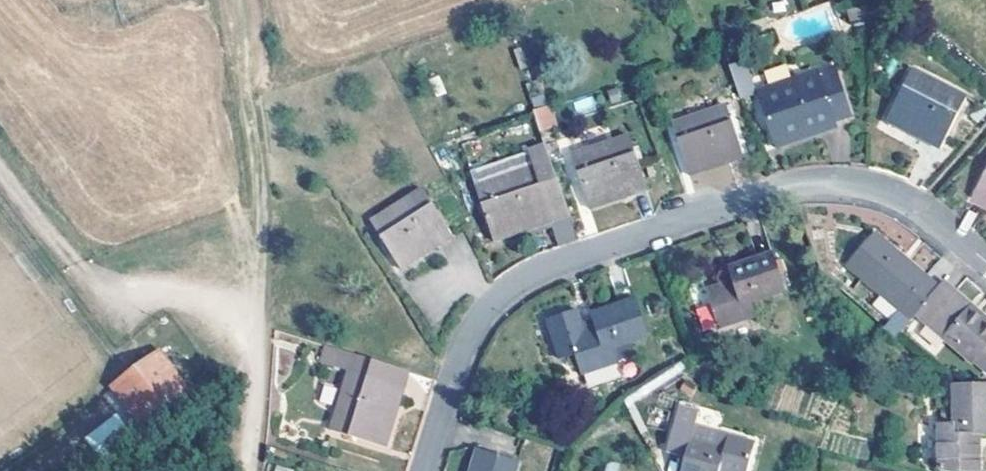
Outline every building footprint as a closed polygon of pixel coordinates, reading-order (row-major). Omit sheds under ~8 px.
[(757,96),(747,66),(733,70),(743,101),(757,96)] [(853,121),(837,69),(819,76),(836,127),(853,121)] [(968,100),(914,73),(888,125),(942,151),(968,100)] [(836,127),(819,76),(762,95),(780,149),(837,130),(836,127)] [(533,109),(539,131),(556,126),(549,104),(533,109)] [(747,160),(731,108),(676,126),(693,178),(747,160)] [(651,193),(633,138),(574,157),(592,212),(651,193)] [(571,209),(550,148),(532,154),(538,170),(477,189),(496,244),(556,225),(553,215),(571,209)] [(538,170),(532,154),(472,173),(477,189),(538,170)] [(975,197),(985,203),(985,175),(975,197)] [(453,238),(422,191),(372,223),(403,272),(453,238)] [(553,215),(556,225),(565,253),(583,247),(571,209),(553,215)] [(914,320),(917,317),(942,287),(878,235),(851,268),(914,320)] [(788,294),(776,257),(730,271),(734,284),(709,293),(721,331),(760,318),(756,304),(788,294)] [(917,317),(977,365),(980,362),(985,367),(985,317),(945,283),(942,287),(917,317)] [(650,339),(635,291),(618,296),(621,308),(593,317),(594,322),(597,330),(586,333),(570,338),(576,357),(582,377),(621,365),(616,350),(650,339)] [(699,330),(713,329),(711,306),(697,307),(699,330)] [(897,338),(909,319),(895,309),(883,329),(897,338)] [(586,333),(584,326),(580,312),(549,322),(561,361),(576,357),(570,338),(586,333)] [(597,330),(594,322),(584,326),(586,333),(597,330)] [(140,426),(191,388),(160,346),(108,383),(140,426)] [(354,355),(340,351),(335,367),(349,371),(354,355)] [(400,370),(354,355),(349,371),(332,432),(387,449),(405,388),(396,385),(400,370)] [(410,373),(400,370),(396,385),(405,388),(410,373)] [(955,400),(955,422),(940,423),(938,463),(980,463),(980,438),(985,438),(985,401),(955,400)] [(117,414),(85,433),(98,456),(131,437),(117,414)] [(674,422),(665,454),(685,459),(682,470),(750,470),(756,447),(720,436),(717,448),(690,441),(693,427),(674,422)] [(474,470),(518,470),(520,463),(480,450),(474,470)]
